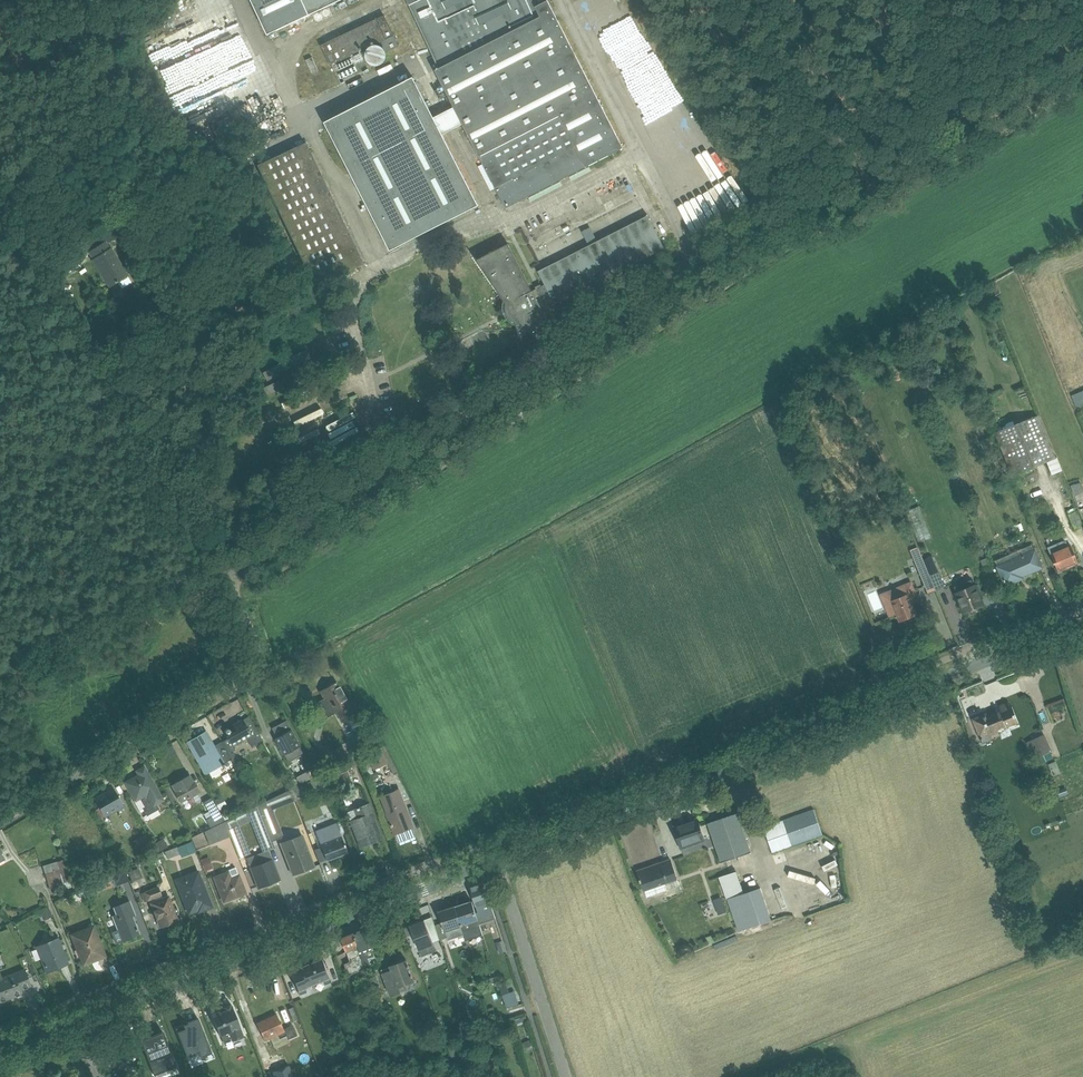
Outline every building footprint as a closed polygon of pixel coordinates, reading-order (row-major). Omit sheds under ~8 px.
[(268,34),(341,0),(251,0),(268,34)] [(409,5),(433,57),(439,69),(435,70),(454,108),(463,124),(479,157),(480,157),(506,208),(516,203),(624,147),(557,18),(553,10),(549,2),(548,2),(547,2),(537,7),(533,0),(407,0),(409,5)] [(572,1),(596,54),(637,36),(620,0),(574,0),(572,1)] [(196,25),(143,47),(152,67),(194,50),(194,49),(238,30),(227,5),(193,19),(196,25)] [(399,46),(392,33),(385,16),(322,46),(331,65),(382,41),(387,52),(399,46)] [(276,31),(270,34),(272,39),(279,36),(276,31)] [(174,106),(249,75),(240,53),(193,72),(184,75),(183,70),(174,74),(174,72),(162,77),(174,106)] [(304,60),(311,74),(318,70),(311,56),(304,60)] [(617,67),(620,73),(627,69),(624,63),(617,67)] [(463,124),(454,108),(434,118),(413,78),(325,123),(390,251),(479,206),(442,134),(463,124)] [(614,82),(626,107),(653,94),(650,88),(646,90),(644,84),(624,94),(622,89),(626,87),(622,79),(614,82)] [(677,89),(648,106),(648,130),(650,132),(654,130),(659,139),(658,126),(664,137),(672,136),(672,130),(684,130),(685,132),(688,131),(698,131),(698,143),(705,143),(703,140),(703,134),(677,89)] [(305,143),(257,166),(314,287),(363,264),(305,143)] [(478,165),(486,181),(490,179),(483,163),(478,165)] [(657,232),(650,217),(548,267),(538,272),(545,286),(533,292),(537,298),(540,297),(543,302),(548,300),(545,294),(549,292),(555,304),(665,249),(659,239),(657,232)] [(115,225),(113,222),(98,231),(103,239),(112,233),(110,229),(115,225)] [(581,231),(586,242),(595,237),(589,226),(581,231)] [(105,243),(90,252),(94,260),(93,260),(110,286),(117,282),(121,288),(131,282),(127,276),(110,250),(109,250),(105,243)] [(542,310),(537,298),(533,292),(533,291),(532,291),(508,243),(476,259),(507,305),(506,307),(506,310),(507,313),(509,315),(510,317),(512,319),(514,320),(515,321),(522,339),(549,325),(542,310)] [(1059,457),(1038,415),(1001,434),(1022,476),(1059,457)] [(1082,492),(1082,489),(1080,481),(1069,485),(1073,496),(1082,492)] [(917,546),(909,549),(928,592),(944,586),(930,556),(923,559),(917,546)] [(1003,588),(1044,572),(1034,546),(993,562),(1003,588)] [(1060,572),(1078,564),(1070,548),(1052,556),(1060,572)] [(895,627),(924,616),(911,582),(882,593),(895,627)] [(964,615),(986,607),(978,584),(955,593),(964,615)] [(965,633),(954,604),(943,608),(954,637),(965,633)] [(341,724),(355,718),(338,682),(320,690),(332,715),(336,713),(341,724)] [(980,740),(1015,725),(1006,702),(970,716),(980,740)] [(231,748),(251,737),(241,720),(221,731),(231,748)] [(287,762),(303,754),(286,721),(270,729),(287,762)] [(205,775),(225,764),(206,731),(186,742),(205,775)] [(1044,734),(1030,739),(1036,754),(1050,749),(1044,734)] [(382,745),(365,754),(373,769),(390,759),(382,745)] [(297,760),(288,765),(294,775),(303,771),(297,760)] [(152,807),(164,800),(144,765),(121,778),(135,803),(146,796),(152,807)] [(295,776),(299,783),(311,777),(307,770),(295,776)] [(179,804),(199,793),(189,774),(169,786),(179,804)] [(104,818),(123,807),(112,788),(93,799),(104,818)] [(391,837),(414,828),(400,789),(377,797),(391,837)] [(771,858),(876,818),(865,789),(760,829),(771,858)] [(267,809),(292,801),(288,791),(265,799),(266,804),(252,809),(259,831),(273,826),(267,809)] [(227,808),(223,800),(214,805),(210,798),(203,801),(207,811),(202,814),(208,826),(223,819),(219,812),(227,808)] [(358,850),(383,842),(370,803),(345,812),(358,850)] [(680,849),(705,840),(698,821),(673,830),(680,849)] [(194,848),(231,838),(227,824),(190,833),(194,848)] [(326,861),(347,853),(336,824),(315,831),(326,861)] [(740,827),(716,836),(727,869),(751,861),(740,827)] [(293,876),(315,867),(302,834),(280,843),(293,876)] [(823,845),(832,849),(834,844),(825,840),(823,845)] [(176,848),(165,852),(167,857),(178,853),(176,848)] [(256,852),(244,857),(248,866),(260,862),(256,852)] [(831,852),(818,859),(823,870),(836,864),(831,852)] [(203,872),(211,869),(208,857),(199,859),(203,872)] [(642,892),(677,881),(670,859),(635,870),(642,892)] [(257,890),(280,882),(272,860),(249,868),(257,890)] [(61,861),(41,866),(47,888),(67,882),(61,861)] [(221,902),(246,895),(237,867),(212,875),(221,902)] [(138,870),(113,875),(115,885),(140,880),(138,870)] [(188,917),(212,908),(198,870),(174,880),(188,917)] [(833,888),(837,887),(834,874),(829,875),(831,888),(821,890),(822,895),(814,897),(816,904),(836,899),(833,888)] [(738,876),(723,882),(743,935),(778,922),(765,889),(746,896),(738,876)] [(474,905),(488,900),(483,884),(469,889),(474,905)] [(160,930),(178,922),(166,896),(148,904),(160,930)] [(712,899),(716,909),(709,912),(711,917),(725,911),(719,897),(712,899)] [(109,910),(122,943),(142,935),(128,902),(109,910)] [(461,928),(478,922),(471,902),(454,907),(461,928)] [(700,904),(703,912),(709,910),(706,902),(700,904)] [(461,928),(454,907),(438,913),(445,933),(461,928)] [(432,942),(440,939),(431,916),(409,924),(422,957),(436,952),(432,942)] [(82,967),(106,958),(93,925),(70,935),(82,967)] [(359,953),(371,949),(364,929),(352,933),(359,953)] [(359,953),(352,933),(339,937),(346,958),(359,953)] [(45,973),(67,965),(57,938),(35,946),(45,973)] [(501,941),(495,943),(498,953),(504,951),(501,941)] [(314,988),(331,982),(323,960),(306,966),(314,988)] [(398,991),(415,985),(406,961),(389,968),(398,991)] [(314,988),(306,966),(288,972),(296,994),(314,988)] [(32,992),(22,967),(0,975),(0,1004),(32,992)] [(502,993),(506,1010),(518,1007),(515,991),(502,993)] [(263,1040),(284,1031),(275,1012),(254,1021),(263,1040)] [(222,1043),(243,1036),(235,1014),(215,1021),(222,1043)] [(181,1026),(173,1028),(180,1053),(182,1052),(184,1061),(180,1063),(182,1072),(215,1063),(211,1052),(209,1053),(199,1016),(180,1022),(181,1026)] [(283,1028),(288,1038),(296,1035),(292,1025),(283,1028)] [(171,1052),(164,1029),(140,1036),(152,1076),(172,1076),(178,1075),(171,1052)] [(272,1073),(273,1076),(292,1076),(287,1066),(272,1073)]
